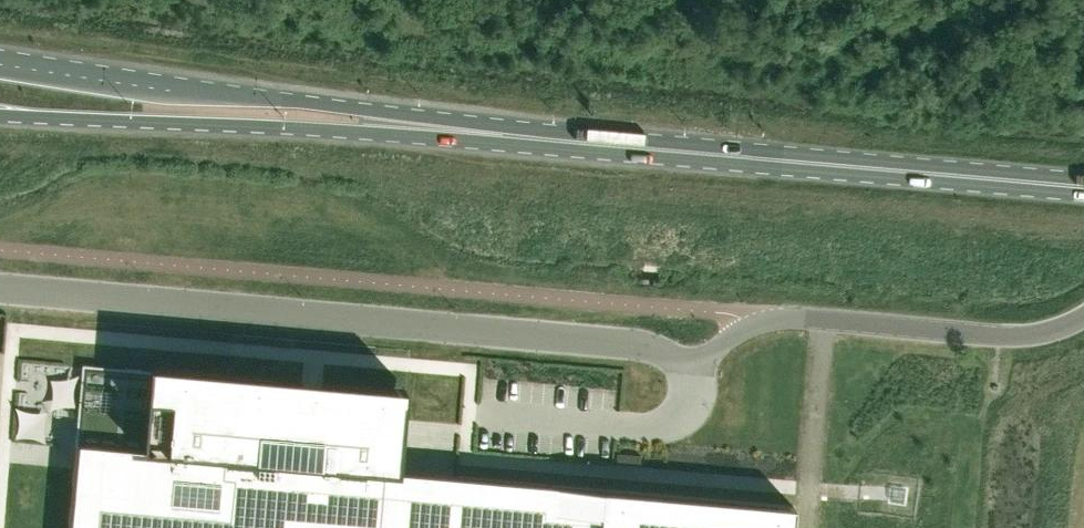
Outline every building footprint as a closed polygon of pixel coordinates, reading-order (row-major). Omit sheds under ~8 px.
[(71,527),(792,527),(794,506),(398,471),(405,395),(397,394),(148,372),(85,367),(71,527)]
